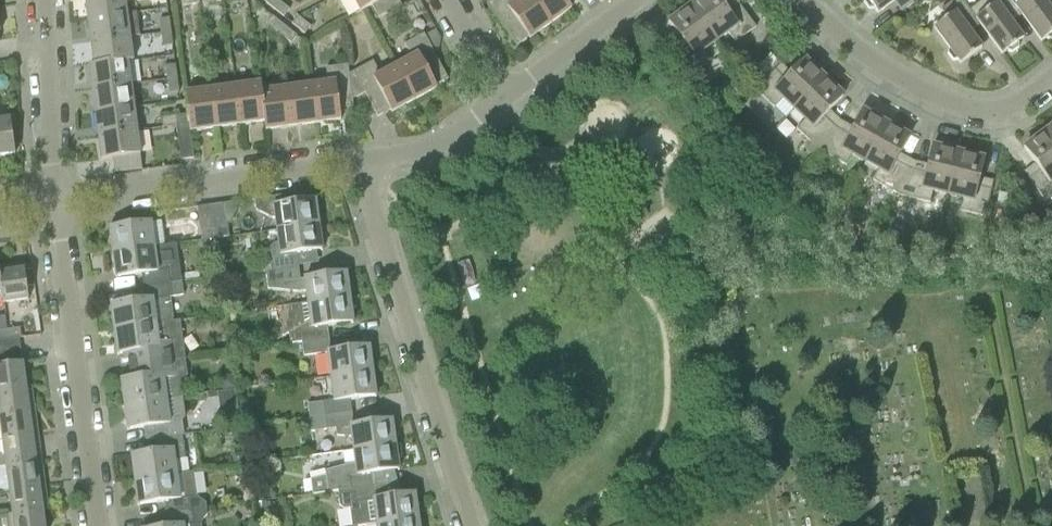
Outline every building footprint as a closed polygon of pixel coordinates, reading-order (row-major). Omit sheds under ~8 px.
[(87,20),(126,15),(124,0),(84,0),(87,20)] [(360,13),(371,7),(378,19),(401,6),(397,0),(353,0),(360,13)] [(532,0),(517,0),(512,4),(509,0),(493,0),(486,5),(516,46),(527,38),(529,40),(550,24),(532,0)] [(550,24),(570,9),(563,0),(532,0),(550,24)] [(687,5),(715,43),(727,34),(734,43),(738,41),(755,28),(739,7),(728,15),(722,7),(717,0),(694,0),(687,5)] [(743,5),(749,13),(757,7),(752,0),(750,0),(743,5)] [(863,3),(868,10),(873,9),(877,15),(893,3),(897,0),(864,0),(863,3)] [(969,11),(961,0),(954,0),(940,11),(946,19),(933,29),(948,49),(946,53),(951,60),(956,60),(960,65),(981,49),(965,27),(975,19),(969,11)] [(969,11),(975,19),(1001,56),(1007,52),(1011,54),(1018,49),(1017,44),(1023,40),(1011,24),(1006,16),(1016,9),(1014,7),(1009,0),(983,0),(969,11)] [(1014,7),(1016,9),(1021,17),(1040,43),(1046,39),(1050,41),(1051,39),(1051,14),(1050,11),(1044,4),(1049,0),(1024,0),(1014,7)] [(276,1),(270,8),(283,18),(289,10),(276,1)] [(675,18),(667,24),(679,39),(684,46),(673,55),(680,65),(689,77),(710,61),(703,52),(715,43),(687,5),(673,16),(675,18)] [(126,15),(87,20),(90,43),(129,38),(139,37),(136,13),(126,15)] [(265,25),(276,33),(282,26),(271,17),(265,25)] [(291,25),(304,35),(310,27),(297,17),(291,25)] [(159,20),(161,34),(170,33),(168,19),(159,20)] [(282,26),(276,33),(290,45),(296,37),(282,26)] [(170,33),(161,34),(163,47),(172,46),(170,33)] [(410,58),(394,66),(413,101),(435,89),(434,87),(447,79),(423,35),(404,45),(410,58)] [(88,66),(88,67),(132,61),(129,38),(90,43),(93,66),(88,66)] [(765,80),(755,91),(773,109),(782,100),(793,110),(825,77),(812,65),(810,67),(804,60),(790,74),(784,81),(774,71),(765,80)] [(88,67),(91,90),(130,85),(127,63),(132,62),(132,61),(88,67)] [(372,62),(348,74),(352,100),(364,94),(377,118),(389,111),(390,113),(413,101),(394,66),(379,75),(372,62)] [(326,82),(308,85),(314,124),(340,121),(338,109),(352,108),(352,100),(348,74),(347,65),(324,68),(326,82)] [(165,67),(167,80),(176,79),(175,66),(165,67)] [(825,77),(793,110),(804,121),(795,130),(818,151),(834,129),(822,118),(829,112),(842,98),(835,91),(837,89),(825,77)] [(176,79),(167,80),(169,94),(178,93),(176,79)] [(259,83),(234,87),(239,125),(264,122),(259,92),(261,92),(259,83)] [(91,90),(94,114),(133,109),(130,85),(91,90)] [(308,85),(284,88),(289,127),(314,124),(308,85)] [(234,87),(210,90),(215,129),(239,125),(234,87)] [(261,92),(259,92),(264,122),(265,131),(289,127),(284,88),(261,92)] [(215,129),(210,90),(184,93),(187,115),(190,132),(215,129)] [(94,114),(97,137),(136,132),(133,109),(94,114)] [(834,129),(818,151),(845,166),(851,156),(864,163),(887,123),(872,114),(870,117),(862,112),(853,129),(848,137),(847,139),(834,129)] [(190,132),(187,115),(174,117),(175,126),(180,161),(193,159),(190,132)] [(175,126),(174,117),(160,119),(161,128),(175,126)] [(0,121),(0,157),(14,155),(9,120),(0,121)] [(887,123),(864,163),(877,170),(871,181),(899,196),(909,171),(895,163),(899,155),(909,138),(900,133),(902,131),(887,123)] [(1043,131),(1051,143),(1051,124),(1043,131)] [(1023,149),(1034,164),(1040,172),(1028,180),(1036,190),(1045,202),(1051,197),(1051,143),(1043,131),(1029,141),(1030,143),(1023,149)] [(136,132),(97,137),(100,161),(111,159),(113,173),(141,170),(136,132)] [(909,171),(899,196),(929,204),(932,192),(947,196),(958,151),(941,147),(941,149),(931,147),(927,166),(925,175),(909,171)] [(958,151),(947,196),(961,199),(958,211),(984,218),(987,203),(990,191),(976,188),(979,179),(983,160),(974,158),(975,155),(958,151)] [(274,219),(276,232),(318,226),(315,200),(313,200),(313,201),(305,203),(303,194),(254,201),(255,211),(272,219),(274,219)] [(224,205),(210,206),(215,240),(228,238),(224,205)] [(215,240),(210,206),(197,208),(202,241),(215,240)] [(108,229),(112,254),(154,248),(150,223),(108,229)] [(273,244),(265,253),(270,264),(270,271),(298,267),(296,254),(320,251),(320,252),(322,251),(318,226),(276,232),(278,243),(273,244)] [(881,242),(877,253),(886,257),(890,246),(881,242)] [(181,283),(176,245),(154,248),(112,254),(115,278),(141,275),(143,288),(181,283)] [(0,269),(0,286),(1,299),(2,304),(28,301),(23,265),(0,269)] [(305,291),(307,304),(349,298),(346,273),(344,273),(344,274),(304,279),(304,280),(299,281),(298,267),(270,271),(265,271),(267,290),(299,292),(305,291)] [(145,301),(110,306),(113,330),(172,322),(169,298),(172,298),(171,297),(183,296),(181,283),(143,288),(145,301)] [(292,332),(288,334),(289,345),(301,343),(328,340),(327,327),(351,323),(351,324),(353,324),(349,298),(307,304),(289,307),(292,332)] [(172,322),(113,330),(117,355),(119,355),(120,362),(124,361),(125,367),(185,359),(180,321),(172,322)] [(0,342),(0,354),(20,351),(18,339),(21,339),(19,329),(6,331),(7,341),(0,342)] [(326,354),(330,378),(372,372),(368,346),(367,346),(367,348),(330,353),(328,340),(301,343),(303,357),(326,354)] [(22,364),(20,351),(0,354),(0,367),(22,364)] [(188,377),(185,359),(125,367),(125,373),(122,374),(123,381),(120,381),(124,406),(181,398),(183,398),(181,383),(188,377)] [(30,388),(25,388),(22,364),(0,367),(0,392),(30,388)] [(308,405),(310,419),(351,413),(349,400),(374,397),(374,398),(375,398),(372,372),(330,378),(333,402),(308,405)] [(223,377),(218,382),(219,390),(232,389),(231,376),(223,377)] [(34,413),(30,388),(0,392),(0,417),(34,413)] [(181,398),(124,406),(127,430),(145,428),(147,441),(154,440),(182,436),(180,422),(184,417),(181,398)] [(249,402),(238,404),(240,418),(251,417),(249,402)] [(2,442),(37,437),(34,413),(0,417),(0,427),(2,442)] [(324,417),(310,419),(312,433),(326,431),(335,430),(336,437),(351,437),(353,451),(395,446),(391,420),(390,420),(390,421),(353,426),(351,413),(324,417)] [(130,456),(134,481),(176,475),(174,461),(185,460),(182,436),(154,440),(156,453),(130,456)] [(5,466),(41,462),(37,437),(2,442),(4,454),(0,455),(0,467),(5,466)] [(325,473),(326,482),(328,493),(335,492),(374,487),(373,479),(382,478),(381,473),(397,471),(397,472),(398,472),(395,446),(353,451),(355,465),(335,470),(325,473)] [(256,448),(245,451),(249,465),(260,461),(256,448)] [(242,452),(231,454),(232,464),(243,463),(242,452)] [(5,466),(9,491),(44,486),(41,462),(5,466)] [(250,465),(250,479),(265,480),(266,466),(250,465)] [(0,467),(0,492),(9,491),(5,466),(0,467)] [(176,475),(134,481),(137,506),(163,502),(165,515),(192,511),(205,510),(205,505),(195,497),(192,473),(176,475)] [(44,486),(9,491),(11,511),(12,515),(12,516),(47,511),(44,486)] [(335,492),(337,506),(342,510),(347,510),(356,508),(358,525),(369,525),(375,525),(418,519),(414,494),(413,494),(413,495),(401,496),(376,500),(374,487),(347,491),(335,492)] [(256,502),(254,516),(272,518),(273,504),(256,502)] [(199,524),(206,515),(205,510),(192,511),(165,515),(166,521),(163,521),(162,521),(161,521),(161,522),(160,522),(159,523),(159,524),(159,525),(199,525),(199,524)] [(42,512),(47,512),(47,511),(12,516),(0,517),(0,525),(44,525),(42,512)]
